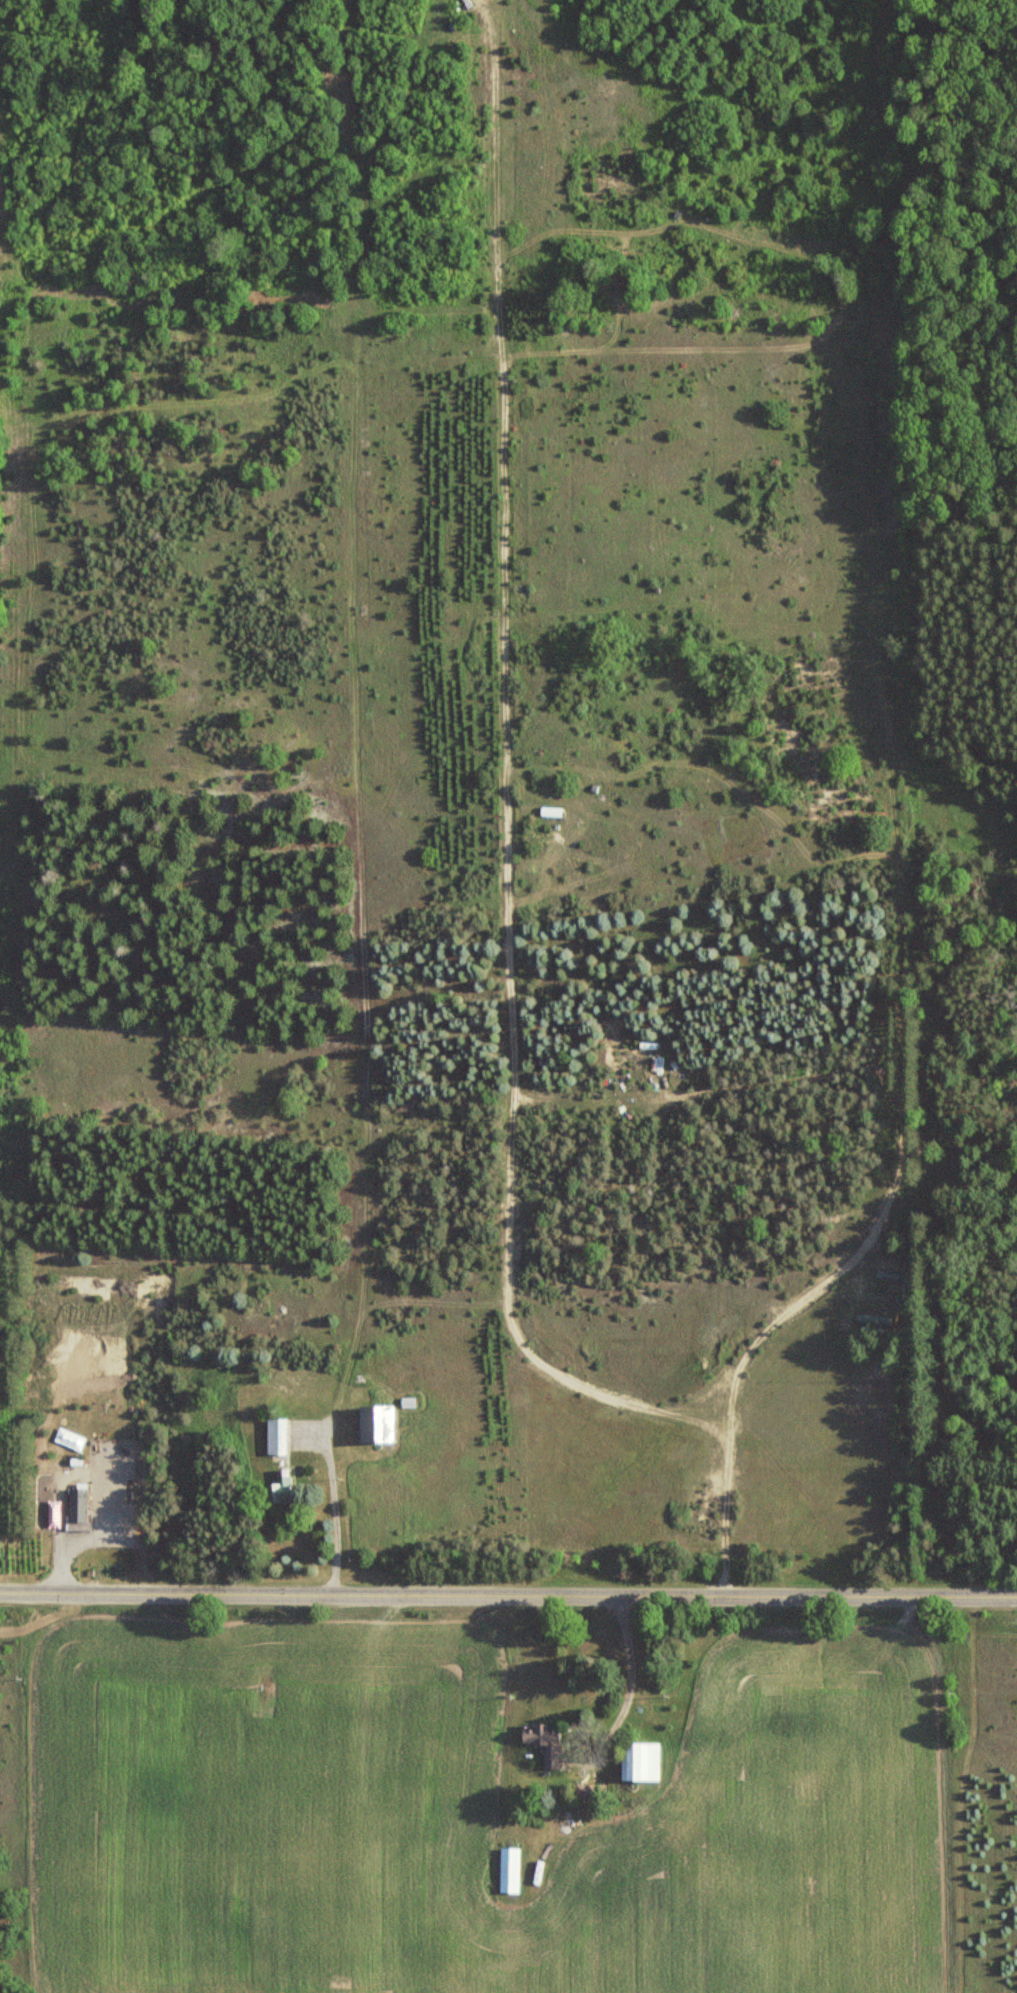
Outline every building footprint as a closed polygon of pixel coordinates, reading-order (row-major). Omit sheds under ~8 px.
[(393,1442),(393,1405),(359,1405),(359,1442),(393,1442)] [(268,1454),(290,1454),(290,1417),(268,1417),(268,1454)] [(267,1503),(291,1503),(291,1469),(278,1469),(278,1483),(267,1483),(267,1503)] [(68,1521),(87,1521),(87,1487),(68,1487),(68,1521)] [(523,1745),(545,1745),(545,1769),(562,1769),(562,1724),(523,1724),(523,1745)] [(622,1743),(622,1781),(660,1781),(660,1743),(622,1743)] [(520,1894),(520,1848),(500,1848),(500,1894),(520,1894)]
